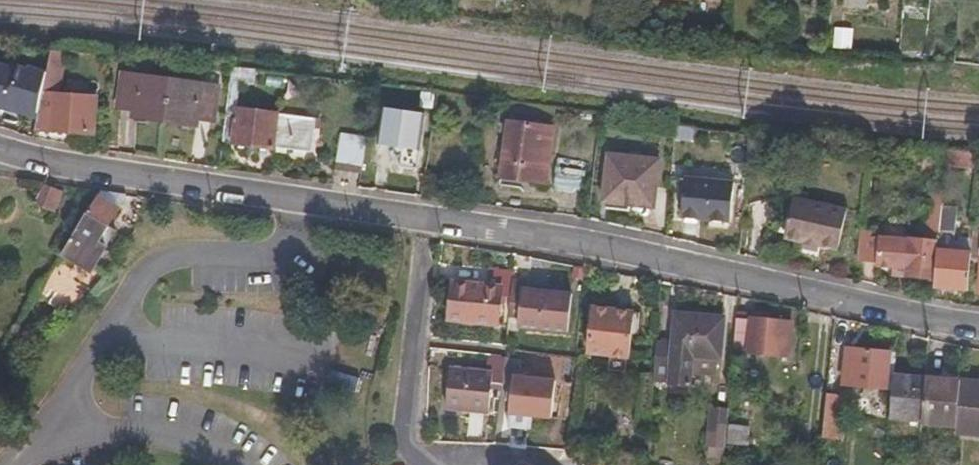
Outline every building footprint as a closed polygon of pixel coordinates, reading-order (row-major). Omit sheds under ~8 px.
[(847,27),(866,28),(867,13),(848,12),(847,27)] [(57,51),(51,50),(35,128),(70,131),(68,147),(85,150),(91,98),(59,94),(68,51),(61,51),(57,51)] [(237,64),(233,63),(222,136),(235,138),(234,140),(271,146),(272,143),(309,149),(314,117),(238,105),(243,77),(255,78),(257,66),(237,64)] [(216,89),(125,75),(120,106),(136,109),(135,115),(197,124),(198,118),(211,120),(216,89)] [(433,104),(436,89),(424,87),(421,101),(433,104)] [(530,102),(510,100),(506,130),(550,136),(554,106),(539,104),(530,102)] [(426,118),(385,111),(380,137),(405,142),(401,165),(417,168),(426,118)] [(677,122),(677,131),(695,135),(699,124),(677,122)] [(550,136),(506,130),(502,130),(495,180),(545,187),(552,136),(550,136)] [(335,162),(363,167),(368,138),(341,132),(335,162)] [(950,148),(947,148),(945,166),(978,169),(978,150),(950,148)] [(658,162),(608,156),(603,201),(653,207),(658,162)] [(732,187),(685,178),(679,215),(726,223),(732,187)] [(60,191),(46,185),(38,205),(52,211),(60,191)] [(931,202),(929,218),(941,219),(942,203),(944,187),(935,186),(933,203),(931,202)] [(122,194),(100,191),(97,197),(117,209),(128,194),(122,194)] [(117,209),(97,197),(61,254),(96,276),(121,236),(108,227),(119,210),(117,209)] [(786,241),(805,246),(822,250),(839,254),(849,211),(796,199),(786,241)] [(936,285),(968,288),(972,251),(972,250),(955,249),(959,204),(942,203),(941,219),(936,278),(936,285)] [(862,229),(859,263),(877,264),(877,267),(896,268),(905,269),(904,275),(936,278),(941,219),(929,218),(927,218),(925,236),(909,235),(909,237),(880,235),(881,230),(862,229)] [(822,250),(805,246),(804,251),(821,255),(822,250)] [(510,298),(514,272),(499,271),(499,267),(490,266),(487,285),(452,281),(449,317),(498,323),(501,297),(510,298)] [(528,274),(514,272),(510,298),(519,299),(517,326),(565,332),(569,295),(527,290),(528,274)] [(635,302),(595,298),(590,341),(630,346),(635,302)] [(673,326),(657,325),(653,364),(669,365),(669,369),(691,371),(693,359),(695,359),(716,361),(718,340),(720,341),(723,303),(676,299),(673,326)] [(756,309),(737,306),(733,347),(754,349),(784,356),(791,329),(784,327),(785,324),(769,320),(770,312),(756,309)] [(889,353),(846,348),(842,379),(852,380),(851,386),(885,389),(889,353)] [(500,385),(503,359),(484,357),(482,373),(450,370),(445,406),(487,411),(490,384),(500,385)] [(517,361),(503,359),(500,385),(508,386),(505,425),(528,427),(530,415),(548,416),(553,381),(516,376),(517,361)] [(717,377),(718,361),(716,361),(695,359),(695,376),(717,377)] [(356,394),(361,377),(329,368),(325,385),(356,394)] [(921,420),(925,378),(893,375),(888,417),(921,420)] [(956,423),(959,382),(925,378),(921,420),(956,423)] [(959,382),(956,423),(978,426),(978,384),(959,382)] [(845,440),(849,396),(827,393),(823,438),(845,440)] [(874,396),(861,394),(859,404),(872,406),(874,396)] [(709,444),(724,445),(728,406),(708,404),(704,444),(709,444)] [(736,422),(729,422),(727,442),(753,445),(754,431),(736,429),(736,422)] [(723,459),(724,445),(709,444),(708,457),(723,459)]
